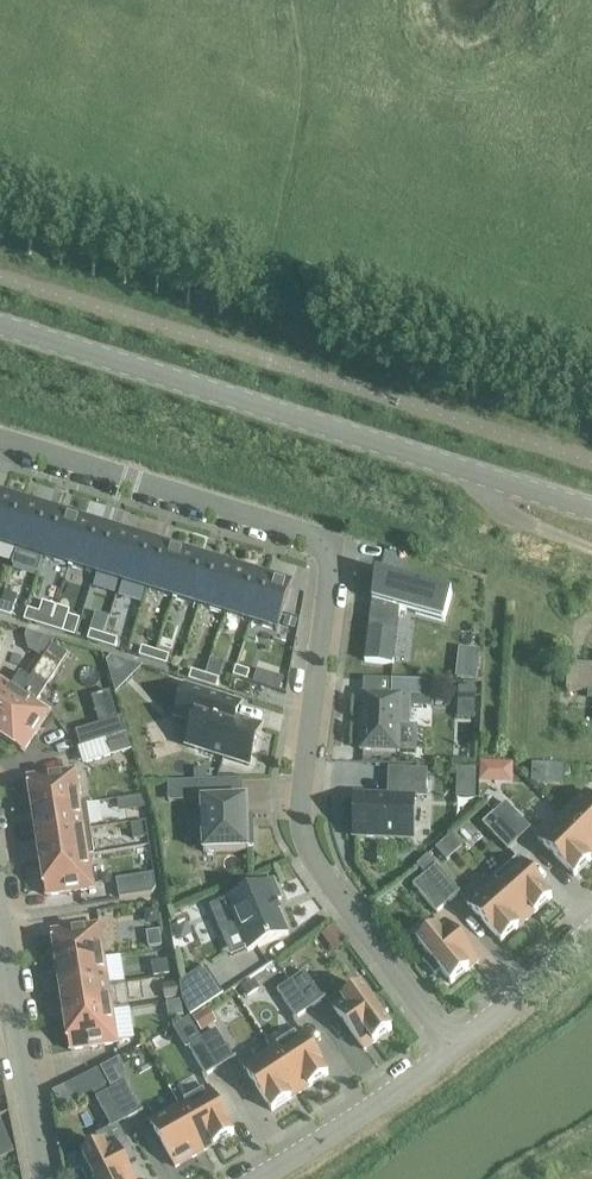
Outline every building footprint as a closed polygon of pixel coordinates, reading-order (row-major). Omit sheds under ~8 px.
[(0,512),(0,546),(17,551),(31,507),(4,499),(0,512)] [(31,507),(17,551),(43,559),(57,515),(31,507)] [(57,515),(43,559),(69,567),(83,523),(57,515)] [(83,523),(69,567),(95,575),(108,531),(83,523)] [(108,531),(95,575),(121,583),(134,539),(108,531)] [(134,539),(121,583),(147,591),(160,547),(134,539)] [(160,547),(147,591),(173,599),(186,555),(160,547)] [(186,555),(173,599),(199,607),(212,563),(186,555)] [(212,563),(199,607),(225,615),(238,572),(212,563)] [(238,572),(225,615),(251,623),(264,580),(238,572)] [(452,595),(376,574),(365,662),(393,666),(400,610),(444,622),(452,595)] [(264,580),(251,623),(277,632),(291,588),(264,580)] [(0,607),(0,614),(12,618),(14,609),(1,604),(0,607)] [(42,607),(36,625),(50,630),(56,611),(42,607)] [(56,611),(50,630),(63,634),(69,615),(56,611)] [(104,637),(98,635),(91,632),(88,642),(101,646),(104,637)] [(101,646),(115,650),(118,641),(104,637),(101,646)] [(486,677),(487,646),(465,645),(463,676),(486,677)] [(0,728),(0,738),(24,754),(50,714),(37,705),(61,667),(68,656),(53,647),(46,657),(31,681),(0,728)] [(142,648),(139,658),(153,662),(156,653),(150,651),(142,648)] [(156,653),(153,662),(167,666),(170,657),(156,653)] [(568,665),(567,692),(591,693),(591,666),(568,665)] [(233,677),(247,682),(250,673),(236,668),(233,677)] [(260,684),(288,688),(290,673),(262,669),(260,684)] [(206,676),(197,674),(192,672),(189,681),(203,685),(206,676)] [(31,681),(21,674),(12,688),(0,681),(0,728),(31,681)] [(203,685),(216,690),(219,681),(206,676),(203,685)] [(362,695),(360,751),(400,753),(401,727),(410,727),(411,708),(432,709),(432,683),(421,683),(421,682),(392,681),(391,696),(362,695)] [(464,683),(465,721),(485,721),(485,683),(464,683)] [(249,767),(261,728),(236,720),(233,714),(236,705),(240,706),(241,705),(186,687),(177,718),(195,724),(188,747),(249,767)] [(76,734),(81,749),(127,735),(122,719),(76,734)] [(394,792),(433,794),(434,768),(395,766),(394,792)] [(483,796),(485,769),(465,768),(463,795),(483,796)] [(81,806),(81,805),(76,772),(29,779),(34,813),(81,806)] [(204,780),(177,778),(175,796),(203,798),(204,780)] [(159,798),(174,797),(174,781),(159,782),(159,798)] [(562,817),(591,847),(591,799),(586,793),(562,817)] [(415,799),(356,796),(354,838),(413,840),(415,799)] [(247,800),(202,801),(204,853),(249,852),(249,847),(254,847),(253,827),(248,827),(247,800)] [(34,813),(38,838),(91,830),(86,804),(81,805),(81,806),(34,813)] [(506,804),(495,815),(520,841),(531,830),(530,829),(506,804)] [(495,815),(484,825),(507,851),(508,852),(520,841),(495,815)] [(538,840),(575,877),(591,861),(591,860),(591,847),(562,817),(538,840)] [(38,838),(42,864),(94,855),(91,830),(38,838)] [(94,855),(42,864),(47,898),(94,890),(89,857),(95,856),(94,855)] [(518,860),(493,882),(523,917),(527,921),(535,915),(552,899),(518,860)] [(461,894),(437,867),(413,887),(436,915),(461,894)] [(117,881),(120,900),(152,895),(157,889),(154,875),(117,881)] [(274,882),(211,908),(223,937),(238,930),(248,952),(289,935),(280,913),(277,905),(276,906),(275,902),(282,899),(274,882)] [(492,882),(467,905),(502,944),(519,928),(527,921),(523,917),(493,882),(492,882)] [(445,923),(418,945),(429,958),(423,962),(435,977),(441,972),(451,985),(469,970),(478,963),(474,959),(445,923)] [(58,967),(105,960),(100,926),(53,933),(58,967)] [(155,946),(169,946),(169,930),(154,930),(155,946)] [(114,960),(119,982),(131,980),(127,957),(114,960)] [(58,967),(62,992),(109,985),(105,960),(58,967)] [(205,968),(180,985),(182,1000),(191,1017),(224,995),(205,968)] [(291,983),(310,1010),(326,999),(325,998),(323,1000),(304,973),(291,983)] [(294,1022),(310,1010),(291,983),(277,992),(296,1018),(293,1020),(294,1022)] [(62,992),(66,1018),(113,1011),(109,985),(62,992)] [(362,988),(334,1009),(361,1047),(364,1051),(373,1045),(392,1031),(382,1018),(388,1013),(377,998),(371,1002),(362,988)] [(113,1011),(66,1018),(71,1052),(118,1045),(113,1011)] [(207,1033),(222,1024),(215,1011),(199,1019),(207,1033)] [(202,1040),(220,1069),(237,1059),(236,1057),(233,1059),(216,1031),(202,1040)] [(300,1032),(272,1050),(297,1089),(300,1094),(309,1089),(329,1076),(300,1032)] [(203,1079),(220,1069),(202,1040),(188,1048),(205,1076),(202,1078),(203,1079)] [(133,1056),(140,1070),(156,1063),(150,1048),(133,1056)] [(272,1050),(244,1069),(272,1112),(292,1100),(300,1094),(297,1089),(272,1050)] [(111,1092),(127,1122),(144,1113),(143,1111),(140,1113),(125,1084),(111,1092)] [(209,1090),(180,1106),(202,1147),(205,1152),(214,1147),(235,1135),(209,1090)] [(111,1092),(96,1100),(112,1128),(112,1129),(119,1126),(127,1122),(111,1092)] [(180,1106),(150,1123),(176,1168),(196,1157),(205,1152),(202,1147),(180,1106)] [(82,1171),(86,1178),(133,1178),(119,1151),(129,1146),(119,1126),(112,1129),(112,1128),(96,1136),(102,1148),(84,1158),(89,1168),(82,1171)]
